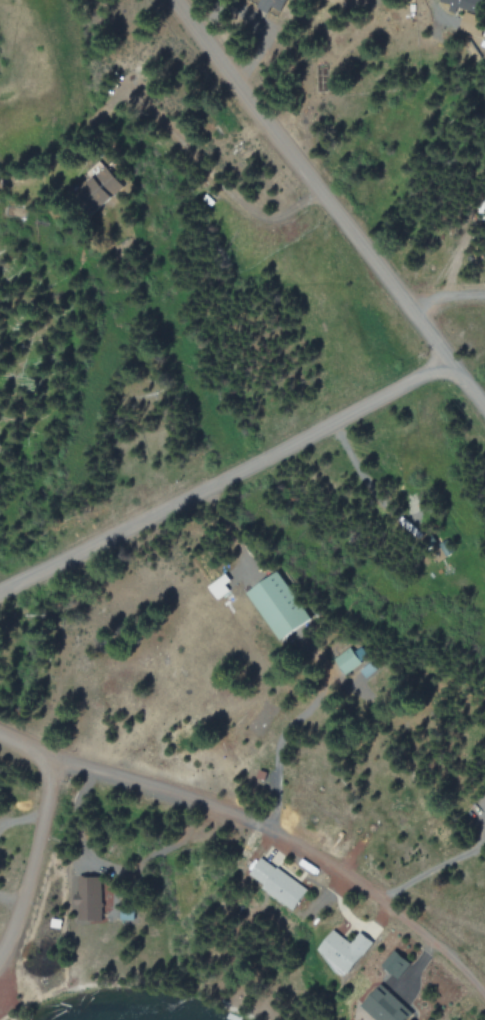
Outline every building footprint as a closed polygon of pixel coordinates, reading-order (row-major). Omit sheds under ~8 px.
[(285,3),(283,0),(256,0),(269,16),(285,3)] [(484,0),(444,0),(443,3),(480,15),(484,0)] [(464,13),(460,31),(483,36),(484,26),(484,17),(464,13)] [(124,184),(106,166),(85,186),(102,205),(124,184)] [(311,620),(279,571),(246,591),(278,641),(311,620)] [(229,590),(225,584),(231,580),(227,573),(208,585),(217,598),(229,590)] [(343,675),(362,664),(352,647),(333,658),(343,675)] [(308,889),(262,856),(247,876),(294,910),(308,889)] [(102,876),(77,876),(77,919),(102,920),(102,876)] [(373,942),(360,931),(350,943),(334,929),(314,953),(343,978),(373,942)] [(384,965),(398,978),(411,964),(397,951),(384,965)] [(384,983),(362,1004),(377,1019),(408,1019),(413,1015),(384,983)]
